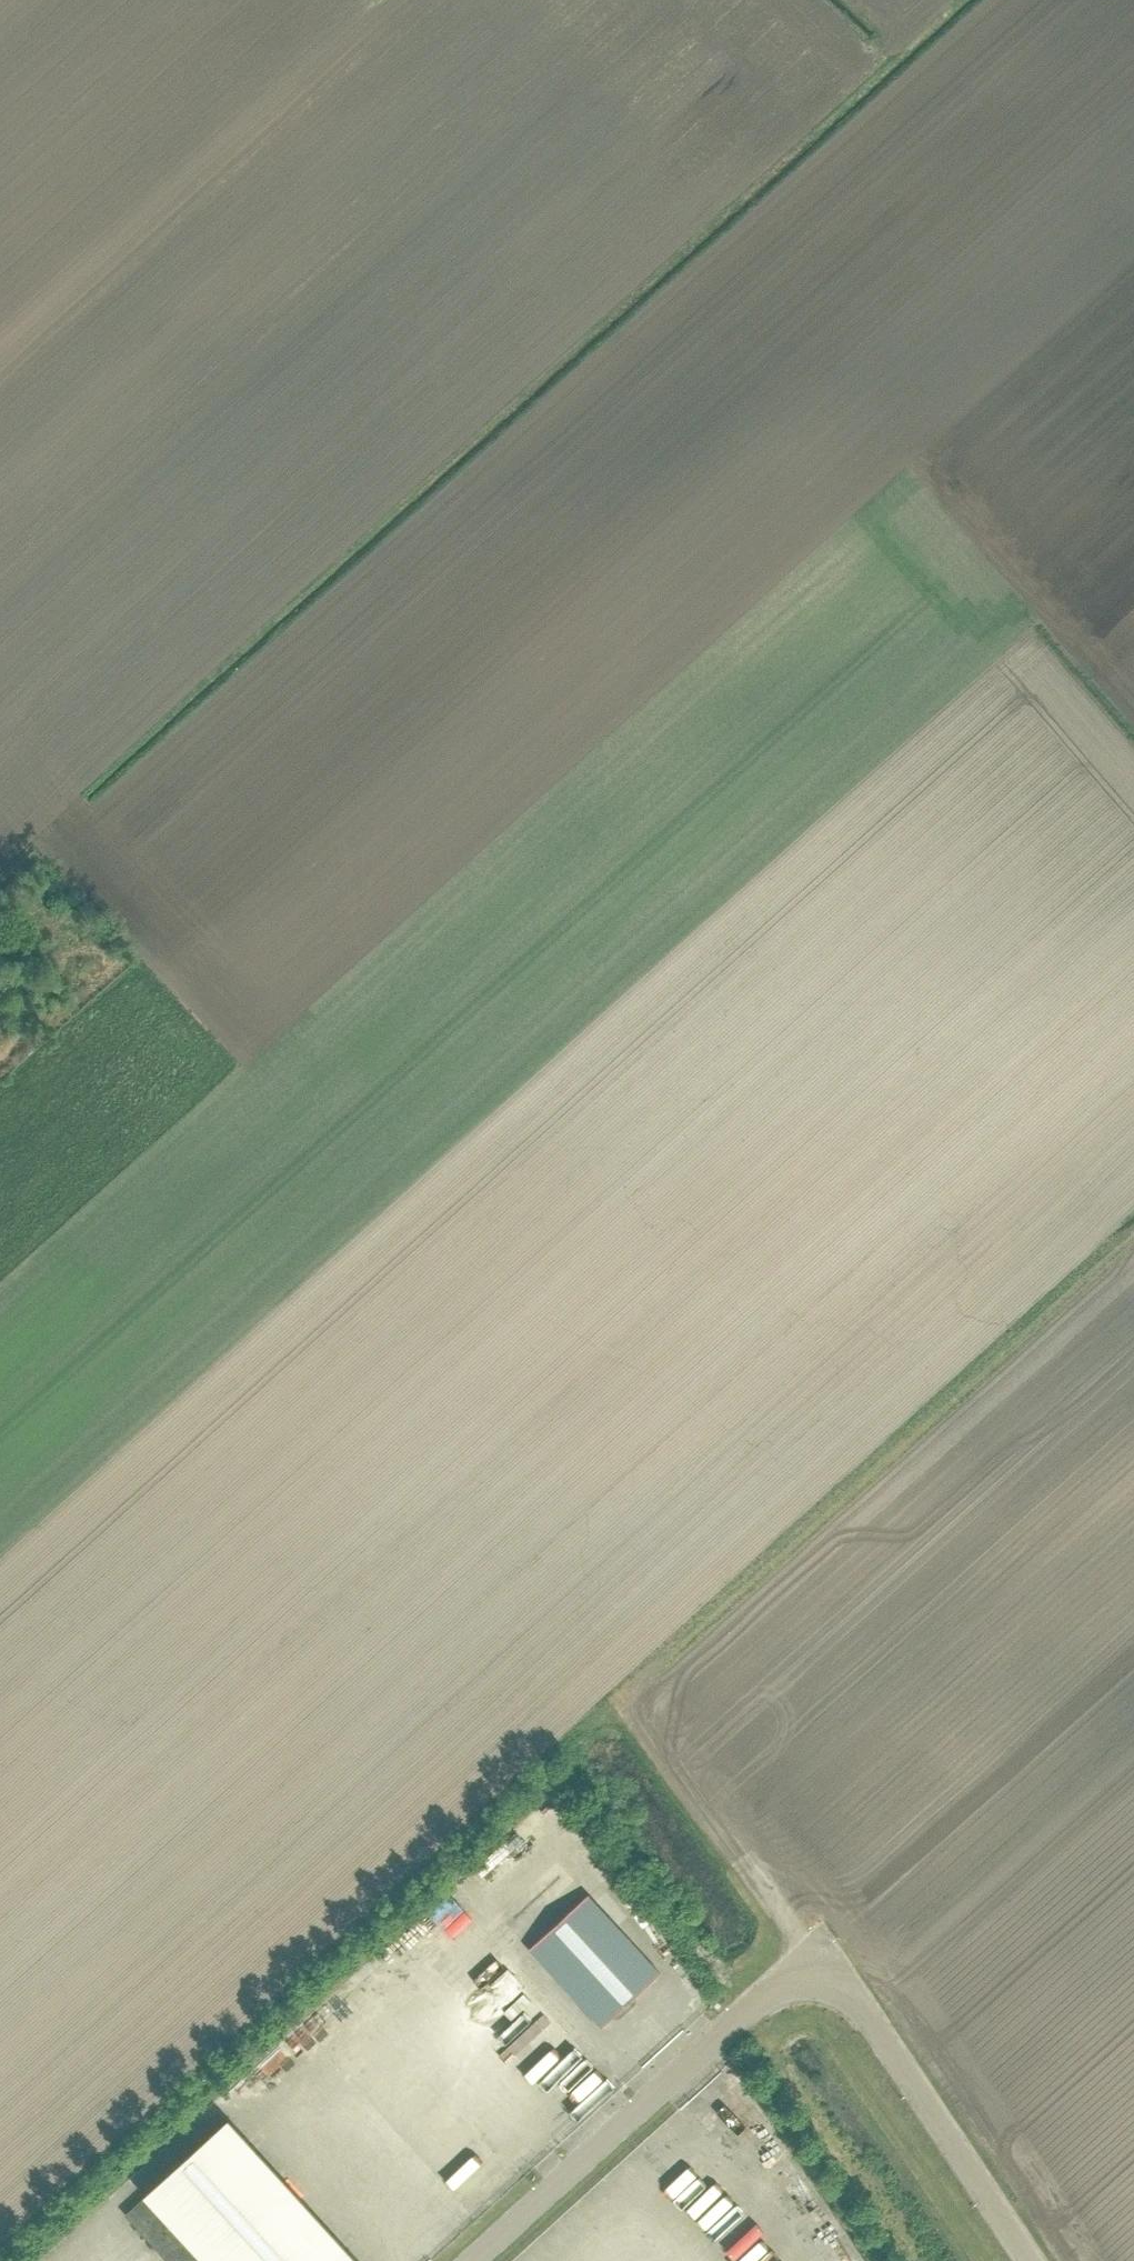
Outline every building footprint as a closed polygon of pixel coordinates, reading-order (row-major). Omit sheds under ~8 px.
[(661,1973),(589,1894),(529,1949),(602,2027),(661,1973)] [(508,1981),(522,1996),(536,1983),(522,1968),(508,1981)] [(560,2094),(607,2056),(598,2045),(551,2083),(560,2094)] [(441,2113),(421,2129),(440,2151),(446,2146),(494,2202),(518,2181),(422,2070),(394,2094),(416,2118),(433,2104),(441,2113)] [(345,2116),(396,2167),(420,2144),(369,2092),(345,2116)] [(229,2119),(145,2195),(146,2196),(127,2214),(169,2260),(358,2260),(229,2119)] [(679,2214),(703,2242),(742,2207),(695,2154),(711,2141),(703,2131),(662,2167),(663,2169),(650,2180),(656,2188),(662,2183),(685,2209),(679,2214)]
